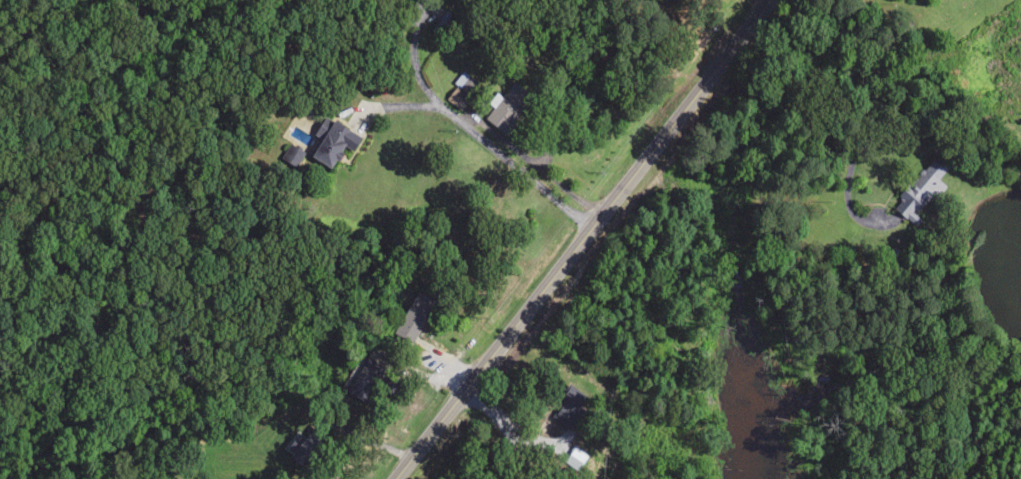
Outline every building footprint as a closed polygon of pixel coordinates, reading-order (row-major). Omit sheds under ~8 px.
[(451,17),(443,11),(430,30),(438,36),(451,17)] [(465,94),(474,84),(462,73),(453,84),(465,94)] [(503,135),(530,96),(509,82),(491,108),(491,107),(482,120),(503,135)] [(329,167),(340,144),(350,150),(357,135),(321,117),(312,135),(316,138),(307,156),(329,167)] [(943,169),(931,158),(896,196),(904,203),(898,209),(903,213),(908,207),(915,213),(942,184),(935,178),(943,169)] [(410,345),(435,302),(416,291),(391,333),(410,345)] [(336,391),(357,404),(380,368),(359,354),(336,391)] [(287,448),(302,464),(321,447),(305,431),(287,448)]
